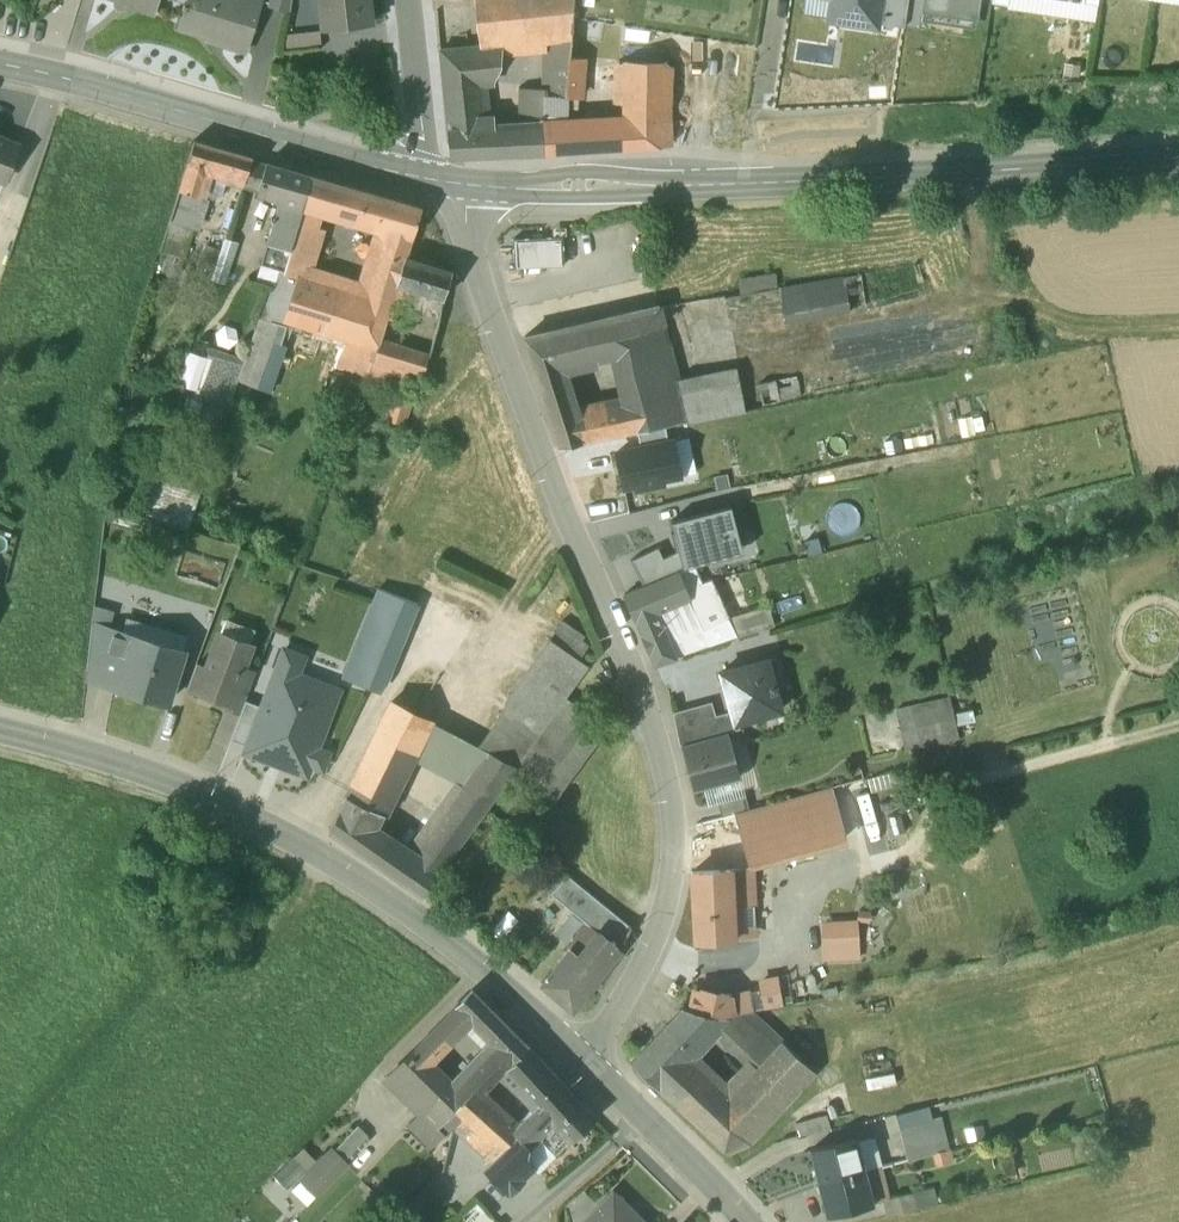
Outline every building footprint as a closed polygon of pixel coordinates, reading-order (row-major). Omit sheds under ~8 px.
[(129,3),(128,6),(153,14),(158,0),(119,0),(129,3)] [(262,0),(187,0),(186,3),(184,3),(182,9),(183,10),(178,27),(221,40),(221,42),(246,50),(262,0)] [(268,3),(289,10),(291,0),(269,0),(268,3)] [(323,28),(371,23),(368,0),(320,0),(323,28)] [(479,45),(502,42),(502,44),(544,40),(571,38),(574,2),(575,2),(575,0),(475,0),(479,45)] [(844,2),(842,19),(876,23),(877,19),(879,0),(843,0),(844,2)] [(877,19),(905,23),(908,0),(879,0),(877,19)] [(923,5),(941,8),(940,16),(973,21),(976,0),(924,0),(923,5)] [(316,33),(287,35),(288,48),(317,47),(316,33)] [(571,38),(544,40),(545,61),(568,63),(569,59),(571,38)] [(479,45),(438,49),(442,84),(477,80),(477,83),(494,81),(500,66),(502,44),(502,42),(479,45)] [(568,63),(545,61),(544,86),(544,87),(544,93),(568,96),(578,97),(581,60),(569,59),(568,63)] [(668,64),(622,63),(621,120),(667,118),(668,64)] [(477,83),(477,80),(442,84),(449,156),(502,154),(500,125),(494,125),(483,126),(482,116),(477,83)] [(544,87),(517,86),(517,114),(525,114),(525,124),(517,124),(519,153),(544,151),(544,93),(544,87)] [(568,96),(544,93),(544,151),(623,147),(621,120),(567,124),(567,105),(568,96)] [(578,97),(568,96),(567,105),(578,106),(578,97)] [(494,117),(482,116),(483,126),(494,125),(494,117)] [(667,118),(621,120),(623,147),(668,144),(667,118)] [(517,124),(500,125),(502,154),(519,153),(517,124)] [(5,177),(18,143),(0,136),(0,176),(5,177)] [(237,152),(193,139),(179,189),(203,196),(209,178),(226,183),(237,152)] [(310,173),(266,161),(258,190),(279,195),(278,200),(301,208),(310,173)] [(347,186),(311,175),(303,201),(306,203),(319,207),(339,213),(347,186)] [(420,208),(347,186),(339,213),(389,229),(377,262),(400,271),(404,257),(405,257),(420,208)] [(203,196),(179,189),(169,220),(193,226),(194,226),(203,196)] [(301,208),(278,200),(267,240),(289,246),(301,208)] [(306,203),(285,272),(282,270),(277,268),(271,285),(267,296),(240,382),(272,392),(309,277),(307,278),(322,229),(317,226),(319,207),(306,203)] [(235,209),(221,205),(214,227),(228,232),(235,209)] [(184,253),(193,226),(169,220),(160,246),(184,253)] [(220,251),(216,264),(212,277),(226,282),(239,241),(225,236),(220,251)] [(289,246),(267,240),(261,263),(256,280),(271,285),(277,268),(282,270),(289,246)] [(560,240),(514,241),(515,266),(561,265),(560,240)] [(200,259),(216,264),(220,251),(204,246),(200,259)] [(405,257),(404,257),(400,271),(397,281),(416,287),(443,296),(452,272),(405,257)] [(400,271),(377,262),(368,288),(393,296),(393,295),(397,281),(400,271)] [(744,276),(746,289),(780,284),(779,272),(744,276)] [(843,276),(780,288),(784,310),(786,321),(849,309),(843,276)] [(393,296),(368,288),(365,294),(352,290),(309,277),(298,315),(378,341),(379,339),(387,317),(386,317),(393,296)] [(416,287),(397,281),(393,295),(412,302),(416,287)] [(368,288),(354,284),(352,290),(365,294),(368,288)] [(412,302),(393,295),(393,296),(386,317),(387,317),(405,323),(412,302)] [(657,300),(605,315),(613,354),(624,402),(630,431),(636,430),(664,424),(687,420),(677,382),(667,341),(659,307),(657,300)] [(677,303),(659,307),(667,341),(686,337),(677,303)] [(605,317),(525,336),(538,377),(558,371),(557,367),(613,354),(605,317)] [(429,324),(419,351),(430,355),(439,326),(429,324)] [(371,364),(378,341),(345,330),(334,367),(366,378),(367,376),(371,364)] [(419,351),(379,339),(378,341),(371,364),(422,380),(430,355),(419,351)] [(229,409),(242,368),(191,353),(181,385),(196,390),(194,398),(213,403),(227,408),(229,409)] [(422,380),(371,364),(367,376),(418,392),(422,380)] [(354,412),(366,378),(334,367),(332,373),(329,372),(319,400),(354,412)] [(736,370),(677,382),(687,420),(743,409),(736,370)] [(624,402),(571,413),(565,390),(558,371),(538,377),(559,445),(630,431),(624,402)] [(795,375),(758,382),(762,403),(800,395),(795,375)] [(227,408),(213,403),(204,431),(218,435),(227,408)] [(664,424),(636,430),(639,447),(668,441),(664,424)] [(672,440),(668,441),(639,447),(617,451),(624,487),(636,485),(637,489),(663,484),(662,480),(680,476),(672,440)] [(142,515),(187,529),(200,492),(153,478),(142,515)] [(743,552),(731,505),(671,521),(678,551),(683,567),(694,564),(743,552)] [(139,529),(142,517),(117,510),(113,522),(139,529)] [(658,547),(630,561),(642,587),(683,567),(678,551),(663,558),(658,547)] [(683,567),(682,568),(687,597),(702,582),(694,564),(683,567)] [(682,568),(642,587),(624,595),(634,618),(664,607),(687,597),(682,568)] [(714,578),(702,582),(687,597),(695,612),(707,640),(710,645),(737,637),(729,611),(714,578)] [(380,589),(379,589),(343,678),(368,688),(381,693),(417,604),(380,589)] [(768,598),(729,611),(737,637),(776,624),(768,598)] [(681,655),(664,607),(634,618),(653,665),(681,655)] [(118,631),(92,624),(86,672),(118,681),(124,657),(111,653),(118,631)] [(184,650),(118,631),(111,653),(124,657),(118,681),(145,689),(143,695),(169,702),(184,650)] [(207,668),(199,691),(201,692),(227,701),(230,702),(242,668),(251,644),(220,633),(207,668)] [(549,639),(508,695),(516,701),(547,723),(566,698),(588,667),(549,639)] [(249,748),(247,752),(306,774),(309,766),(323,770),(329,752),(315,747),(337,688),(299,674),(305,659),(284,651),(263,709),(249,748)] [(776,657),(721,672),(731,711),(735,722),(738,721),(781,710),(774,687),(784,684),(776,657)] [(196,664),(186,691),(199,696),(201,692),(199,691),(207,668),(196,664)] [(242,668),(230,702),(227,701),(225,708),(240,713),(245,702),(255,673),(242,668)] [(949,696),(896,707),(905,747),(957,736),(949,696)] [(514,768),(507,778),(549,807),(607,728),(566,698),(547,723),(514,768)] [(516,701),(485,753),(514,768),(547,723),(516,701)] [(712,701),(673,712),(680,744),(681,744),(728,731),(740,728),(738,721),(735,722),(731,711),(715,715),(712,701)] [(249,748),(263,709),(245,702),(230,743),(249,748)] [(392,703),(347,796),(381,812),(386,815),(413,757),(430,721),(392,703)] [(480,750),(430,721),(413,757),(463,787),(480,750)] [(741,778),(728,731),(681,744),(693,791),(741,778)] [(463,787),(411,858),(388,842),(374,861),(422,894),(507,778),(514,768),(485,753),(480,750),(463,787)] [(749,809),(737,812),(750,862),(841,837),(829,788),(749,809)] [(381,812),(347,796),(329,830),(374,861),(388,842),(368,830),(381,812)] [(718,803),(722,816),(749,809),(745,796),(718,803)] [(750,868),(693,870),(695,933),(712,932),(712,938),(733,937),(733,930),(754,929),(750,868)] [(631,928),(566,874),(550,895),(597,934),(600,932),(620,949),(631,928)] [(856,921),(823,923),(825,957),(858,956),(856,921)] [(597,934),(579,956),(572,950),(543,985),(572,1010),(620,949),(600,932),(597,934)] [(732,995),(736,1014),(783,1004),(778,976),(757,980),(759,989),(732,995)] [(674,997),(679,986),(672,982),(666,993),(674,997)] [(692,987),(687,1010),(722,1018),(736,1014),(732,995),(692,987)] [(472,992),(386,1079),(407,1100),(428,1078),(437,1069),(430,1063),(463,1030),(473,1020),(472,1019),(486,1005),(472,992)] [(526,1047),(486,1005),(472,1019),(473,1020),(463,1030),(483,1049),(462,1071),(458,1074),(449,1081),(437,1069),(428,1078),(441,1091),(420,1113),(423,1115),(437,1128),(449,1112),(449,1111),(472,1082),(483,1091),(498,1075),(526,1047)] [(682,1009),(631,1064),(658,1089),(687,1058),(714,1028),(722,1018),(687,1010),(682,1009)] [(778,1048),(745,1015),(736,1014),(722,1018),(714,1028),(758,1068),(764,1063),(778,1048)] [(758,1068),(730,1097),(700,1129),(726,1153),(751,1143),(816,1073),(783,1042),(778,1048),(764,1063),(758,1068)] [(569,1092),(526,1047),(498,1075),(526,1106),(530,1103),(534,1107),(544,1115),(569,1092)] [(730,1097),(687,1058),(658,1089),(700,1129),(730,1097)] [(428,1078),(407,1100),(420,1113),(441,1091),(428,1078)] [(508,1124),(470,1089),(450,1113),(458,1119),(452,1127),(474,1148),(508,1124)] [(593,1118),(569,1092),(544,1115),(549,1121),(568,1141),(593,1118)] [(534,1107),(509,1130),(514,1136),(506,1143),(524,1159),(526,1149),(549,1121),(544,1115),(534,1107)] [(437,1128),(423,1115),(420,1113),(408,1125),(432,1148),(444,1134),(448,1132),(452,1127),(458,1119),(450,1113),(449,1111),(449,1112),(437,1128)] [(928,1118),(899,1125),(907,1156),(936,1149),(928,1118)] [(549,1121),(526,1149),(524,1159),(532,1166),(531,1167),(536,1171),(537,1170),(541,1168),(568,1141),(549,1121)] [(357,1126),(331,1154),(341,1164),(367,1136),(357,1126)] [(854,1137),(810,1149),(819,1181),(863,1170),(854,1137)] [(506,1143),(482,1167),(507,1190),(508,1189),(510,1190),(511,1189),(509,1188),(519,1179),(520,1180),(521,1179),(520,1178),(531,1167),(532,1166),(524,1159),(506,1143)] [(329,1152),(302,1180),(317,1194),(344,1167),(341,1164),(331,1154),(329,1152)] [(294,1159),(275,1177),(286,1189),(304,1170),(294,1159)] [(863,1170),(819,1181),(827,1214),(871,1202),(863,1170)] [(913,1190),(882,1198),(886,1215),(917,1208),(913,1190)] [(615,1191),(583,1221),(645,1221),(615,1191)]
